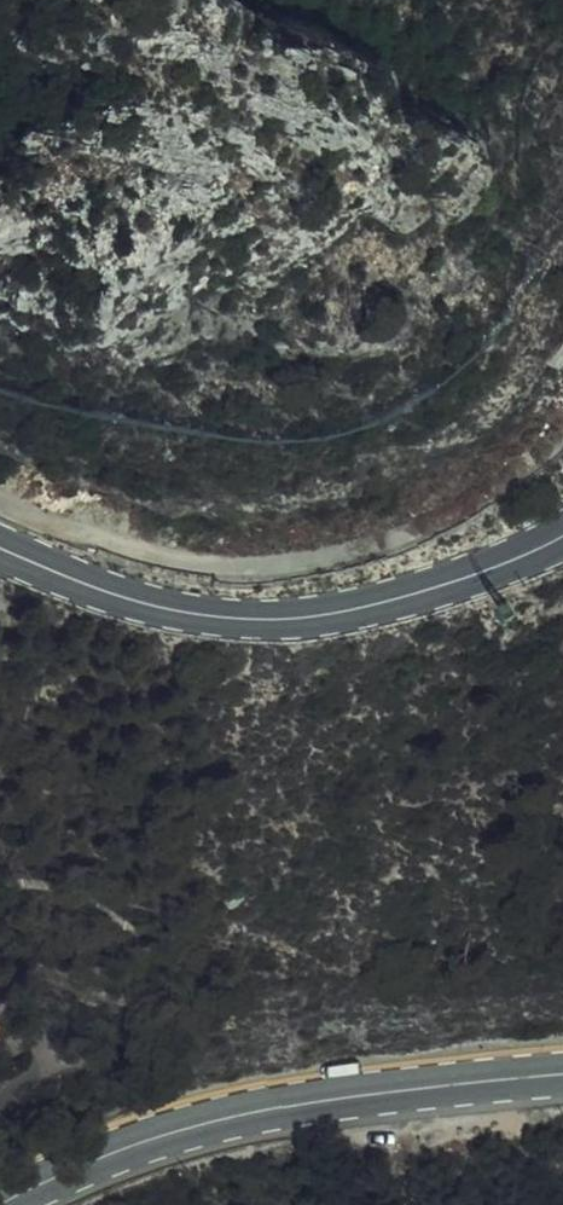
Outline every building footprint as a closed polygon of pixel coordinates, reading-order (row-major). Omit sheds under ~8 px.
[(553,323),(546,341),(561,347),(562,340),(562,326),(553,323)]
